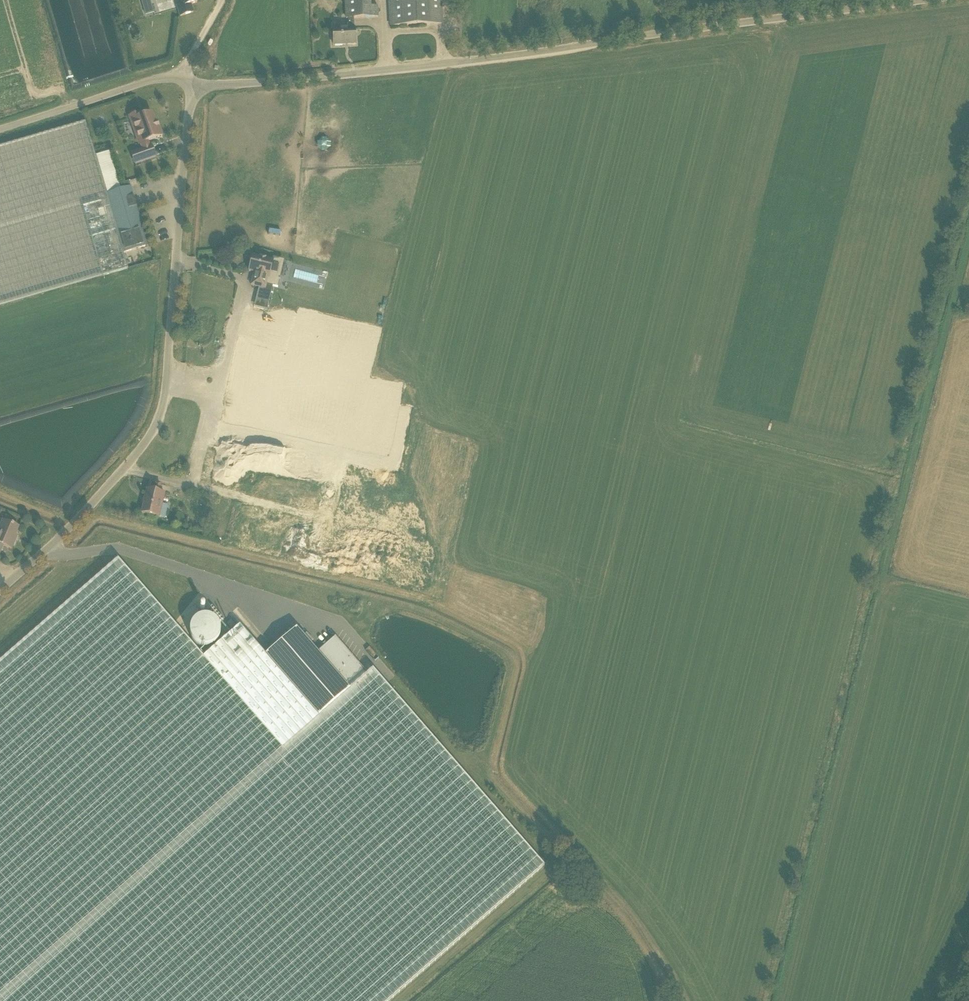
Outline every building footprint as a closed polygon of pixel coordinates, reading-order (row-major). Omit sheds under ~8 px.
[(154,13),(150,0),(141,0),(145,16),(154,13)] [(177,6),(181,16),(193,12),(190,4),(197,2),(197,0),(181,0),(183,4),(177,6)] [(391,26),(442,24),(441,0),(390,0),(391,26)] [(346,18),(348,18),(354,18),(378,17),(378,6),(371,7),(346,8),(346,18)] [(354,18),(348,18),(349,28),(333,29),(333,44),(345,44),(345,43),(348,43),(348,44),(356,43),(355,28),(354,18)] [(140,113),(129,117),(136,136),(139,144),(140,144),(141,144),(143,149),(132,153),(135,163),(155,156),(152,146),(150,147),(148,141),(162,136),(159,127),(158,123),(157,123),(155,124),(152,113),(142,117),(140,113)] [(123,253),(148,246),(129,181),(119,184),(110,152),(95,156),(85,122),(0,147),(0,306),(128,269),(123,253)] [(265,289),(266,285),(272,261),(267,260),(267,258),(259,256),(259,258),(253,256),(249,271),(254,272),(251,285),(258,287),(265,289)] [(253,306),(266,309),(272,286),(266,285),(265,289),(258,287),(253,306)] [(315,508),(323,473),(217,449),(209,484),(315,508)] [(148,490),(142,512),(159,517),(159,516),(165,518),(168,505),(162,504),(165,494),(159,492),(148,490)] [(4,545),(12,548),(16,540),(14,539),(19,527),(2,520),(0,526),(0,553),(4,545)] [(317,652),(296,628),(265,655),(240,626),(203,657),(118,559),(0,662),(0,1000),(388,1000),(539,870),(544,866),(372,669),(367,673),(335,636),(317,652)]
